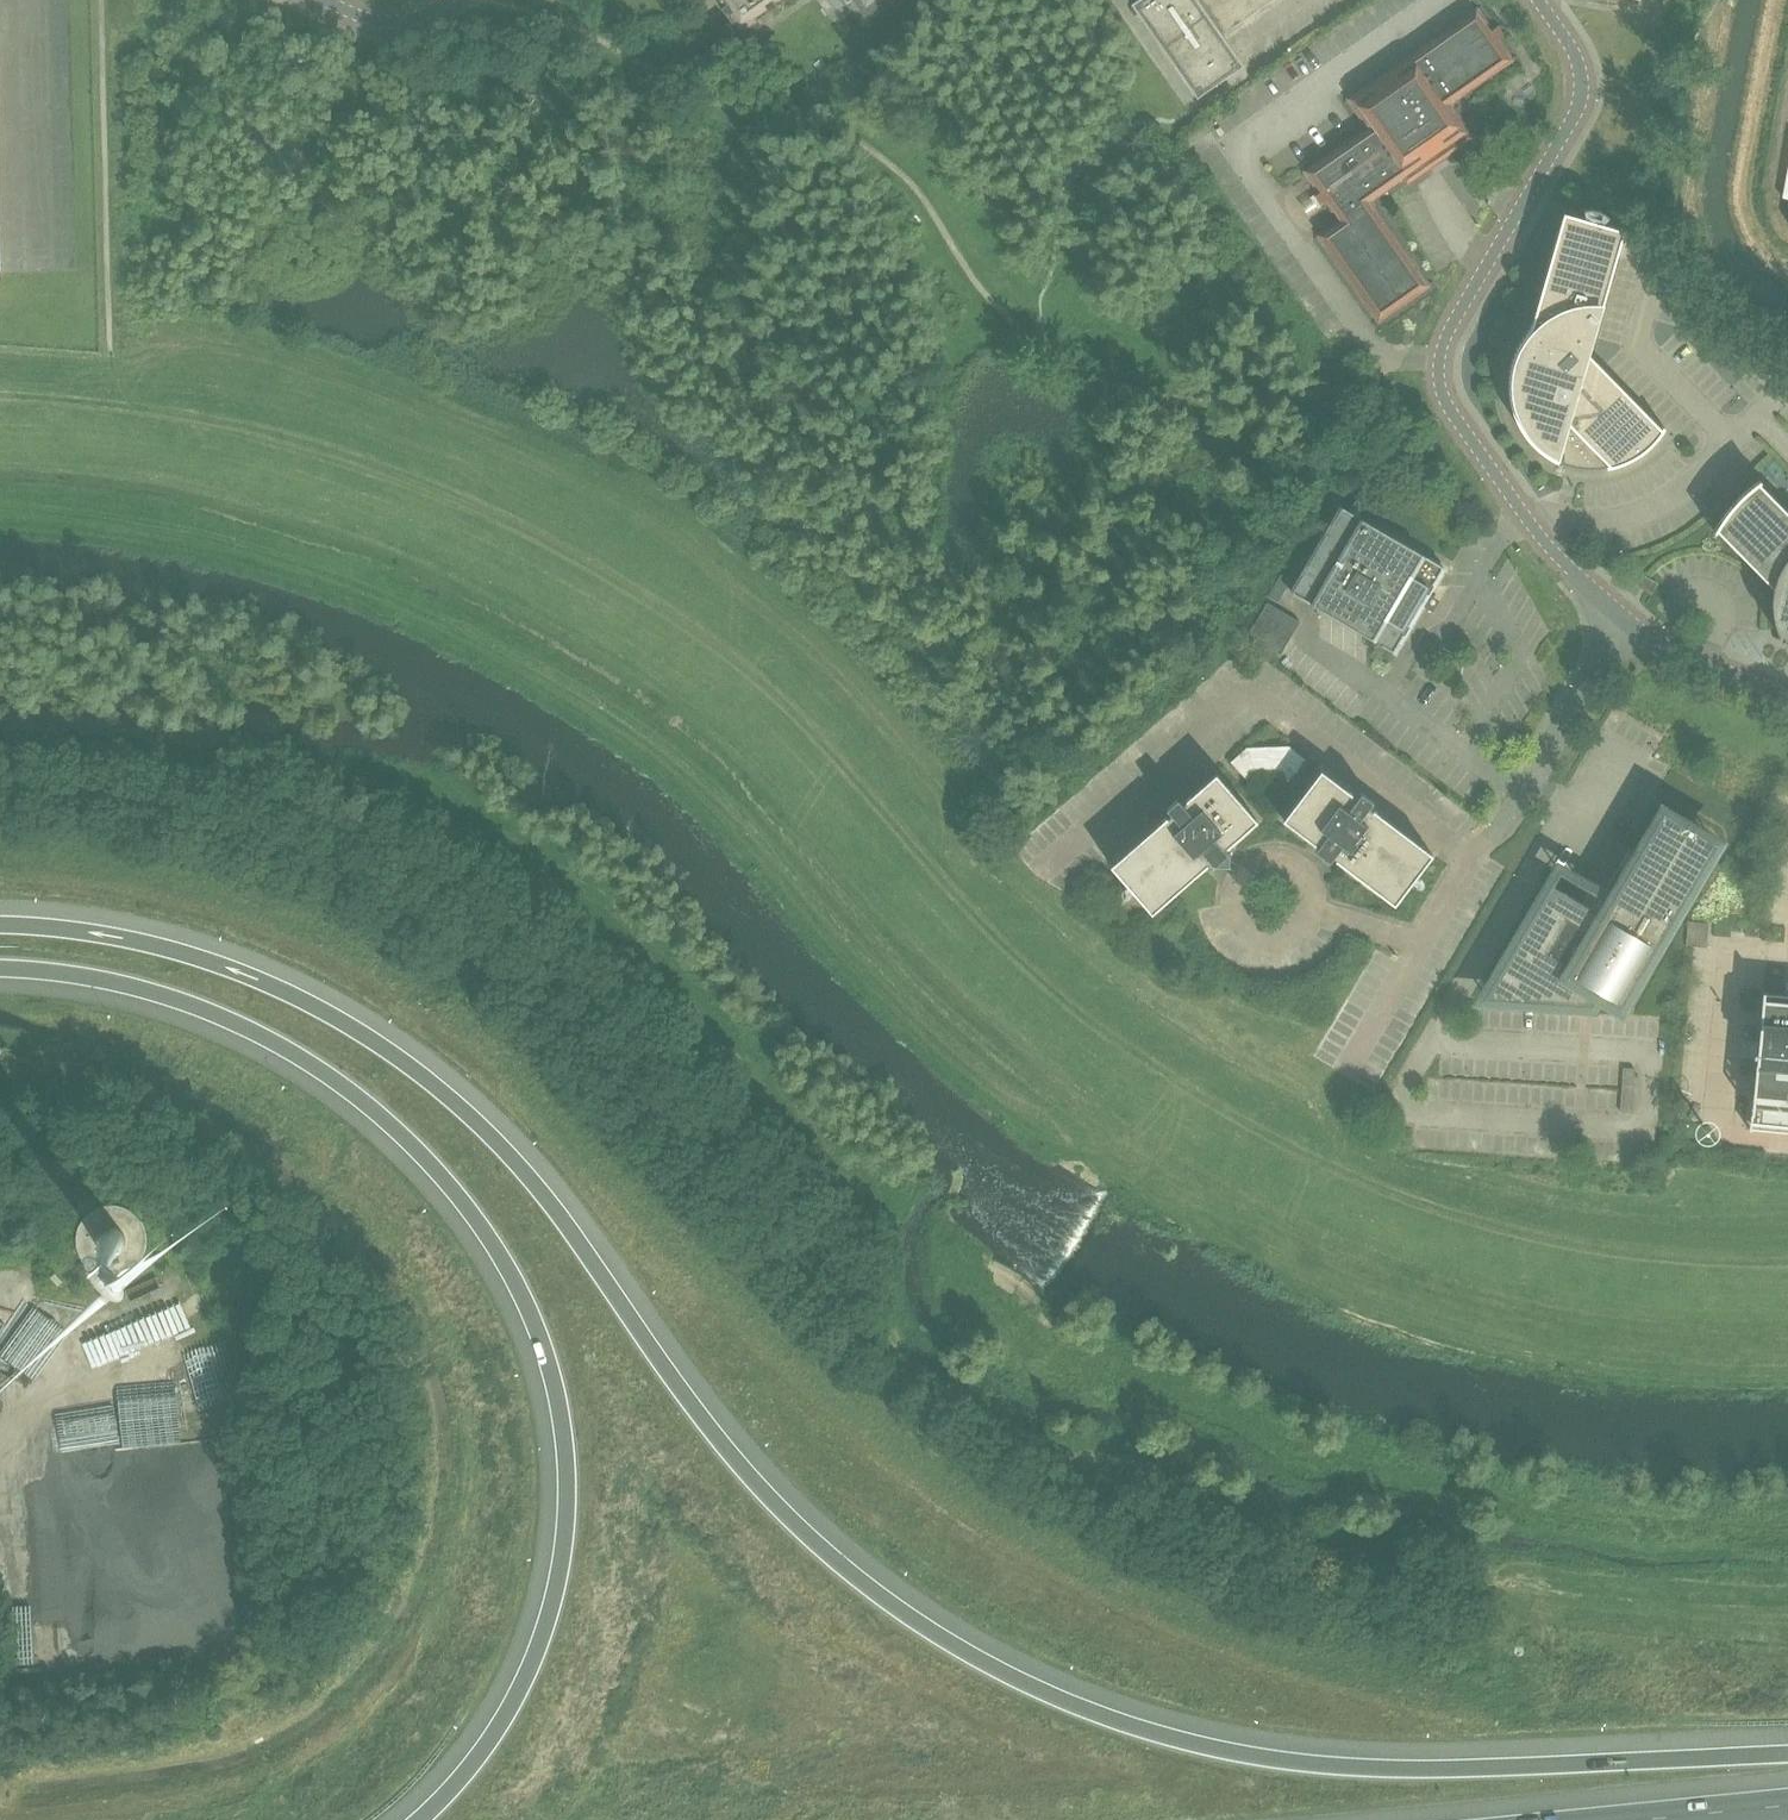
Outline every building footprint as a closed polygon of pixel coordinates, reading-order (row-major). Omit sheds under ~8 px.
[(770,8),(782,0),(719,0),(733,21),(727,24),(738,41),(761,25),(756,18),(770,8)] [(865,14),(886,0),(855,0),(865,14)] [(1132,3),(1198,98),(1245,65),(1223,35),(1273,0),(1136,0),(1132,3)] [(1492,31),(1477,10),(1349,98),(1370,127),(1306,171),(1321,192),(1316,196),(1322,204),(1327,200),(1341,220),(1319,235),(1379,319),(1429,285),(1369,200),(1404,176),(1408,181),(1430,165),(1421,153),(1441,139),(1446,146),(1468,131),(1448,104),(1512,60),(1497,39),(1502,36),(1497,27),(1492,31)] [(1604,303),(1618,255),(1625,230),(1564,212),(1531,326),(1527,333),(1522,341),(1516,353),(1513,362),(1510,373),(1509,385),(1509,394),(1510,402),(1512,411),(1516,420),(1519,426),(1525,435),(1530,441),(1535,447),(1541,452),(1548,456),(1558,462),(1569,423),(1609,464),(1607,464),(1608,467),(1614,466),(1627,463),(1632,460),(1640,456),(1647,450),(1654,443),(1662,434),(1664,431),(1666,427),(1663,426),(1662,427),(1589,354),(1604,303)] [(1759,483),(1762,481),(1761,479),(1754,484),(1749,489),(1743,494),(1738,499),(1732,505),(1728,511),(1723,517),(1719,523),(1715,530),(1716,531),(1718,529),(1779,592),(1778,597),(1778,602),(1778,607),(1779,612),(1780,617),(1781,622),(1783,626),(1787,627),(1786,634),(1787,634),(1787,512),(1759,483)] [(1340,506),(1292,589),(1278,581),(1266,600),(1268,601),(1248,634),(1281,654),(1309,607),(1312,602),(1393,650),(1443,566),(1340,506)] [(1637,584),(1641,587),(1652,593),(1658,582),(1650,578),(1649,577),(1643,574),(1637,584)] [(1322,768),(1284,819),(1319,845),(1334,855),(1395,903),(1433,854),(1322,768)] [(1153,913),(1204,867),(1258,820),(1217,773),(1111,865),(1153,913)] [(1612,1002),(1626,998),(1713,851),(1709,837),(1672,815),(1658,818),(1603,913),(1560,888),(1546,892),(1490,988),(1493,1002),(1584,1004),(1592,991),(1612,1002)] [(1694,948),(1706,949),(1707,938),(1708,925),(1688,923),(1686,947),(1694,948)] [(1784,984),(1782,999),(1762,997),(1750,1122),(1787,1126),(1787,984),(1784,984)] [(98,1211),(95,1212),(92,1215),(89,1217),(85,1221),(81,1227),(79,1233),(79,1238),(79,1247),(80,1252),(82,1256),(85,1261),(89,1266),(93,1269),(98,1272),(104,1274),(109,1275),(112,1275),(116,1274),(121,1273),(125,1272),(128,1270),(131,1268),(134,1267),(137,1263),(139,1260),(141,1256),(143,1252),(145,1247),(145,1245),(145,1240),(145,1236),(144,1232),(142,1227),(140,1224),(138,1221),(135,1218),(132,1215),(129,1213),(127,1212),(124,1210),(120,1209),(115,1208),(113,1208),(109,1208),(105,1209),(102,1209),(98,1211)]
